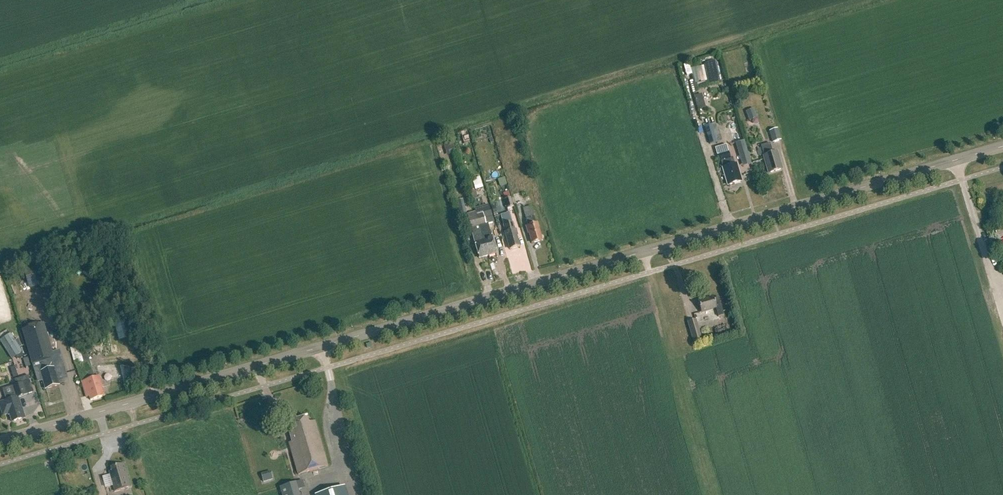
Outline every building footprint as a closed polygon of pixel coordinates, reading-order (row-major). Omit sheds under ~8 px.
[(717,63),(706,65),(710,84),(721,82),(717,63)] [(683,66),(686,76),(691,75),(694,83),(690,85),(692,92),(696,91),(701,87),(708,86),(704,66),(694,69),(693,65),(689,65),(683,66)] [(746,112),(749,121),(757,118),(754,109),(746,112)] [(714,130),(706,132),(710,145),(717,143),(714,130)] [(776,131),(768,133),(772,144),(780,142),(776,131)] [(741,164),(750,161),(744,142),(735,144),(741,164)] [(453,143),(444,145),(447,156),(456,153),(453,143)] [(773,154),(770,144),(761,146),(769,174),(782,170),(777,153),(773,154)] [(728,186),(741,182),(736,165),(732,166),(727,147),(718,149),(720,155),(719,155),(728,186)] [(480,177),(472,179),(475,190),(483,188),(480,177)] [(511,198),(501,201),(502,207),(506,206),(507,209),(514,207),(511,198)] [(463,200),(457,201),(461,215),(467,213),(463,200)] [(482,235),(488,256),(496,254),(488,225),(493,223),(490,213),(488,206),(475,210),(475,213),(481,233),(484,233),(484,235),(482,235)] [(526,227),(528,234),(529,234),(532,244),(541,241),(539,234),(540,233),(537,224),(535,224),(530,207),(522,210),(526,227)] [(481,233),(475,213),(467,215),(471,229),(475,244),(476,246),(475,247),(477,250),(479,259),(488,256),(482,235),(484,235),(484,233),(481,233)] [(514,231),(509,214),(501,216),(506,233),(505,233),(508,242),(510,250),(519,247),(516,237),(518,237),(516,230),(514,231)] [(41,264),(31,267),(34,281),(45,278),(41,264)] [(714,299),(713,297),(698,302),(701,313),(716,309),(719,317),(724,316),(720,302),(719,298),(714,299)] [(694,342),(701,340),(696,320),(688,323),(694,342)] [(34,334),(25,337),(28,349),(33,366),(39,365),(51,361),(52,361),(55,360),(44,324),(32,327),(34,334)] [(714,330),(716,335),(718,336),(728,333),(726,325),(716,328),(714,330)] [(94,379),(85,347),(72,351),(86,397),(90,396),(91,401),(105,397),(102,388),(103,388),(100,377),(94,379)] [(26,368),(29,367),(31,366),(28,358),(26,358),(23,359),(26,368)] [(39,365),(33,366),(38,383),(44,381),(46,390),(59,386),(54,368),(52,361),(51,361),(39,365)] [(8,396),(9,399),(0,402),(0,403),(4,415),(11,413),(13,421),(12,421),(13,422),(25,418),(19,397),(28,395),(34,393),(31,382),(29,377),(16,381),(17,386),(13,387),(3,390),(5,397),(8,396)] [(298,475),(328,467),(315,422),(309,423),(307,418),(290,423),(293,434),(290,435),(292,443),(289,444),(298,475)] [(131,487),(124,464),(120,466),(120,465),(111,468),(112,471),(109,472),(115,492),(131,487)] [(264,481),(274,479),(271,470),(262,473),(264,481)] [(280,487),(282,494),(300,494),(298,490),(305,488),(303,481),(280,487)]
